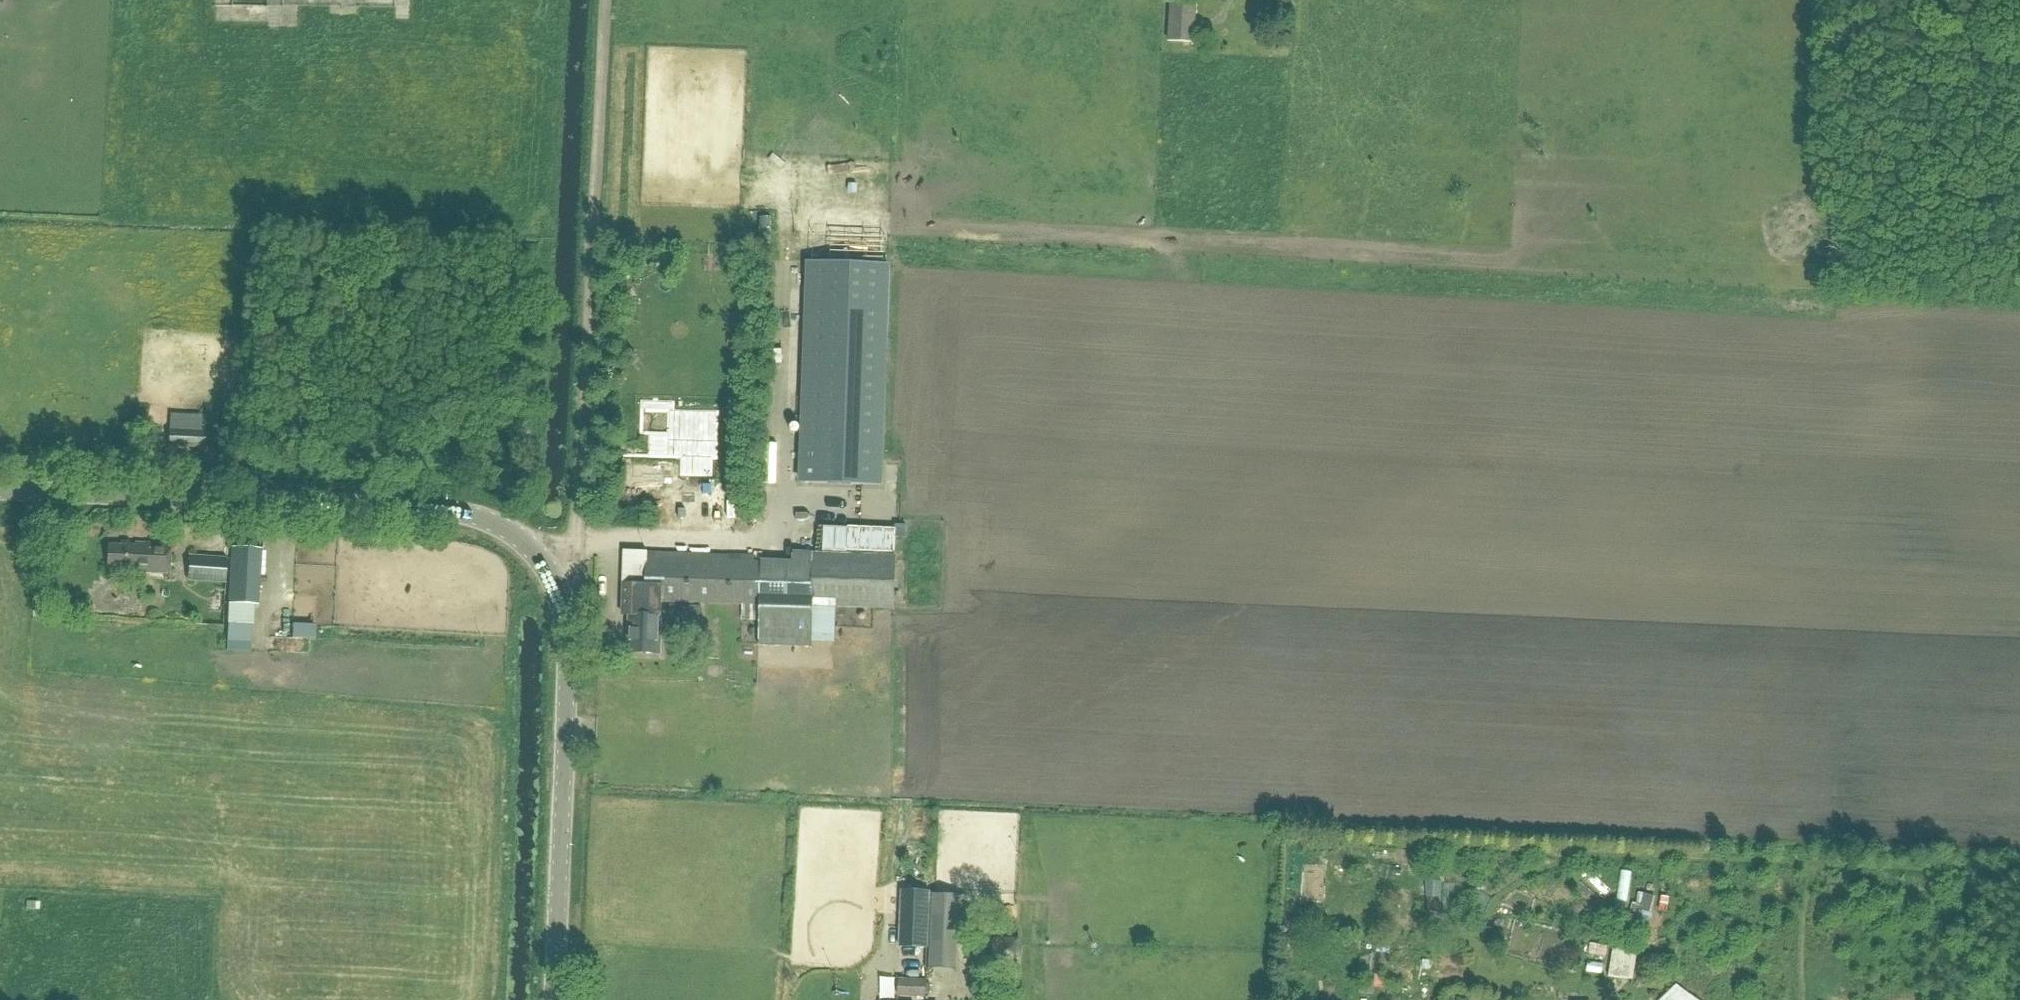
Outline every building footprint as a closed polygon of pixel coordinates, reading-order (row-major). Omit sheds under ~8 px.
[(1196,0),(1168,0),(1166,41),(1194,43),(1196,0)] [(809,263),(801,483),(881,486),(888,266),(809,263)] [(682,458),(681,475),(711,477),(712,460),(717,460),(719,413),(675,411),(675,402),(643,401),(642,433),(650,434),(649,457),(682,458)] [(201,447),(202,431),(168,429),(167,445),(201,447)] [(168,573),(169,544),(136,542),(135,547),(107,545),(105,570),(168,573)] [(623,546),(624,571),(646,570),(646,545),(623,546)] [(259,605),(262,549),(230,547),(227,603),(259,605)] [(893,609),(895,556),(813,553),(811,597),(761,595),(762,562),(647,558),(646,585),(623,585),(622,615),(629,616),(627,653),(660,654),(661,602),(742,604),(741,620),(759,621),(759,645),(811,647),(812,626),(834,626),(835,607),(893,609)] [(225,583),(226,557),(188,555),(187,581),(225,583)] [(141,590),(140,603),(153,604),(153,591),(141,590)] [(252,649),(253,637),(225,636),(225,648),(252,649)] [(930,892),(901,891),(899,947),(927,948),(930,892)] [(959,896),(932,894),(929,968),(955,970),(959,896)] [(1614,943),(1609,977),(1632,981),(1638,947),(1614,943)] [(926,981),(898,980),(897,996),(914,996),(913,999),(925,999),(926,981)] [(1682,985),(1671,999),(1702,999),(1682,985)]
